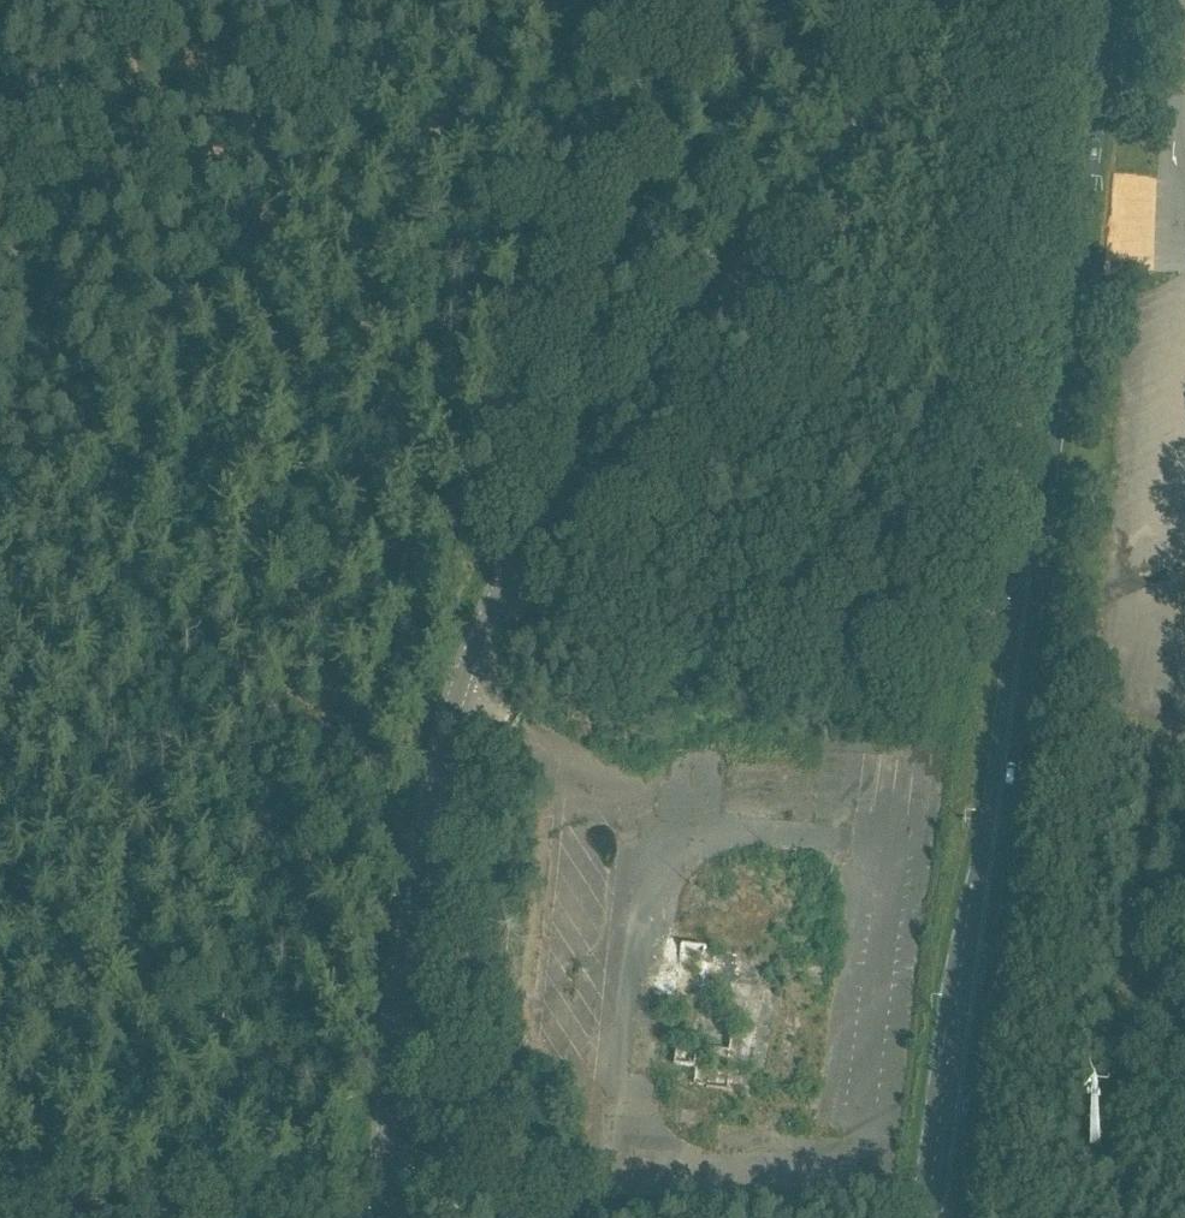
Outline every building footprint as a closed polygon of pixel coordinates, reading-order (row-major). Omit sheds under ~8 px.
[(742,963),(741,992),(767,993),(768,964),(742,963)]
